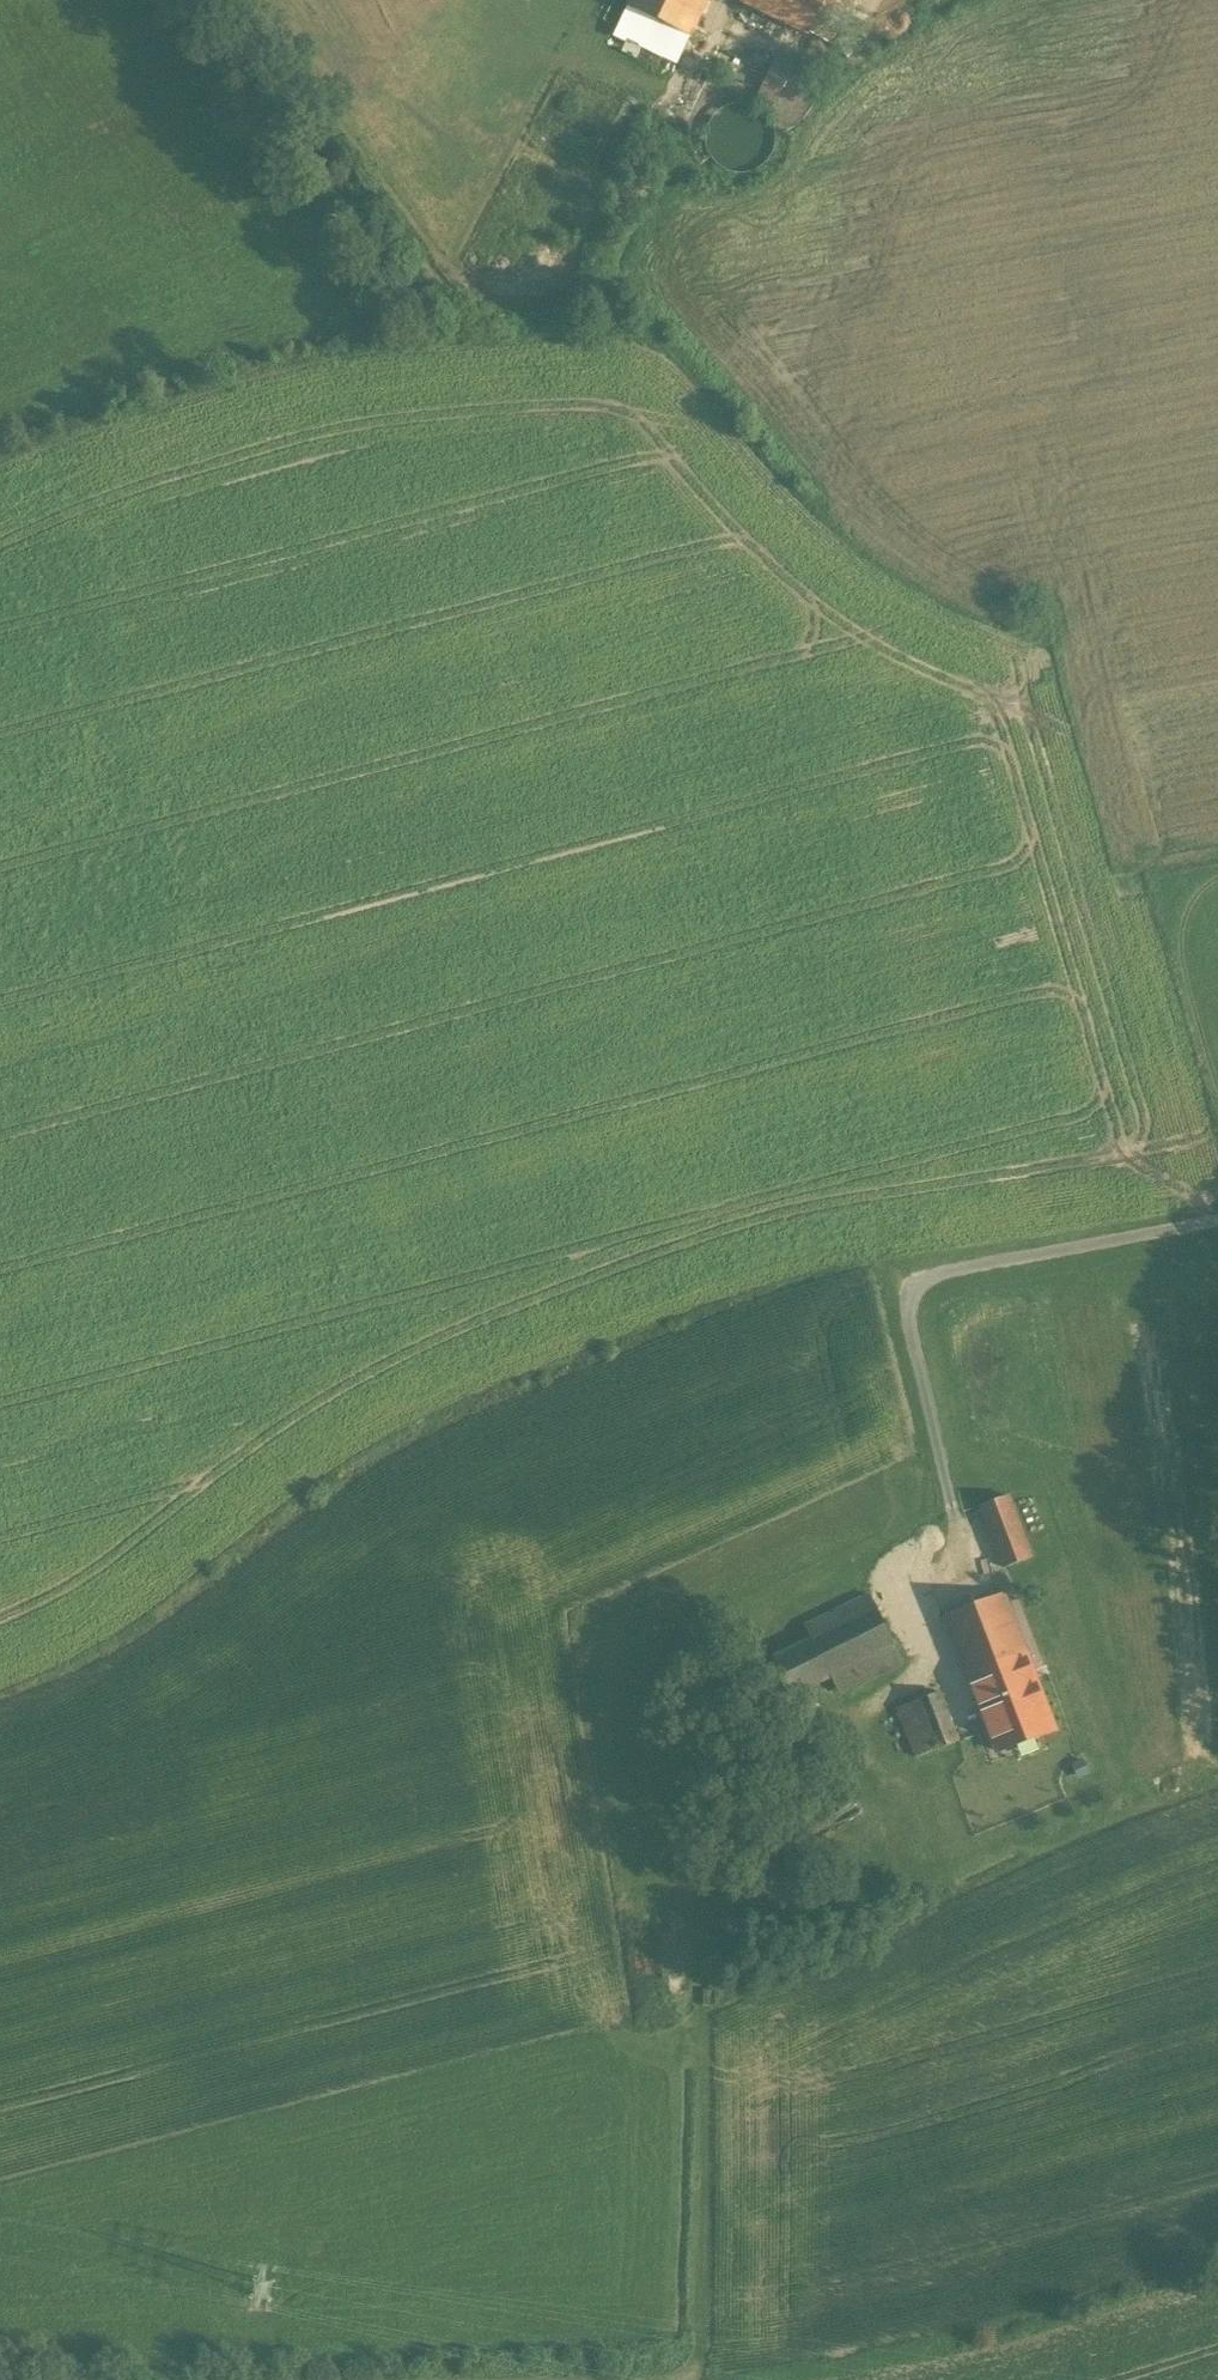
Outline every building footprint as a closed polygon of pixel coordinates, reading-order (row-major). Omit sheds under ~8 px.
[(628,6),(689,36),(706,0),(631,0),(628,6)] [(742,0),(829,43),(850,0),(742,0)] [(689,36),(628,6),(616,33),(677,61),(689,36)] [(779,99),(801,58),(784,48),(762,90),(779,99)] [(1008,1496),(979,1507),(1002,1567),(1030,1557),(1008,1496)] [(817,1689),(908,1648),(876,1577),(785,1618),(817,1689)] [(943,1617),(973,1695),(1033,1676),(1001,1594),(943,1617)] [(1055,1730),(1033,1676),(973,1695),(995,1752),(1055,1730)] [(959,1740),(940,1693),(897,1710),(915,1757),(959,1740)]
